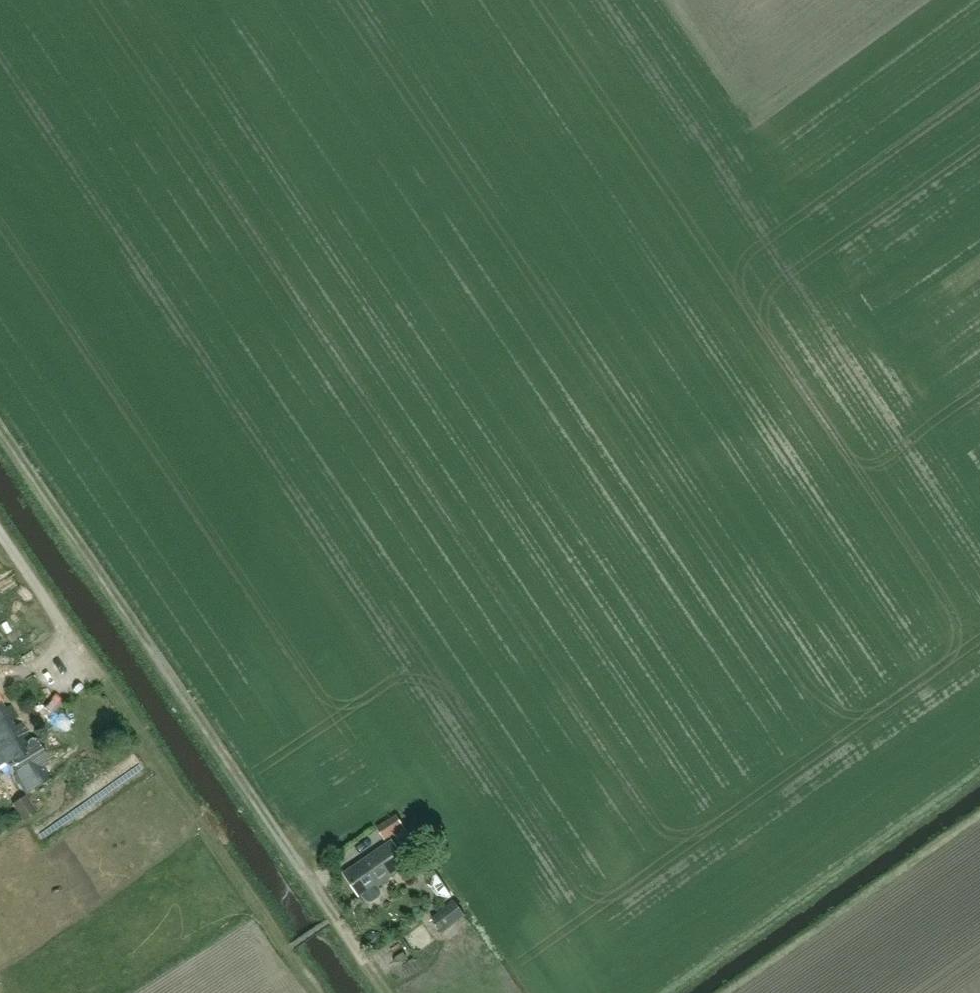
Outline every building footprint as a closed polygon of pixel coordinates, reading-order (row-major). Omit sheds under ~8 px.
[(3,758),(17,780),(48,760),(34,738),(3,758)] [(26,795),(12,804),(22,821),(36,812),(26,795)] [(377,827),(385,839),(404,827),(396,815),(377,827)] [(392,841),(345,874),(360,896),(362,894),(366,899),(369,900),(372,900),(378,895),(380,893),(380,889),(376,884),(407,863),(392,841)] [(432,918),(443,933),(466,916),(455,901),(432,918)]
